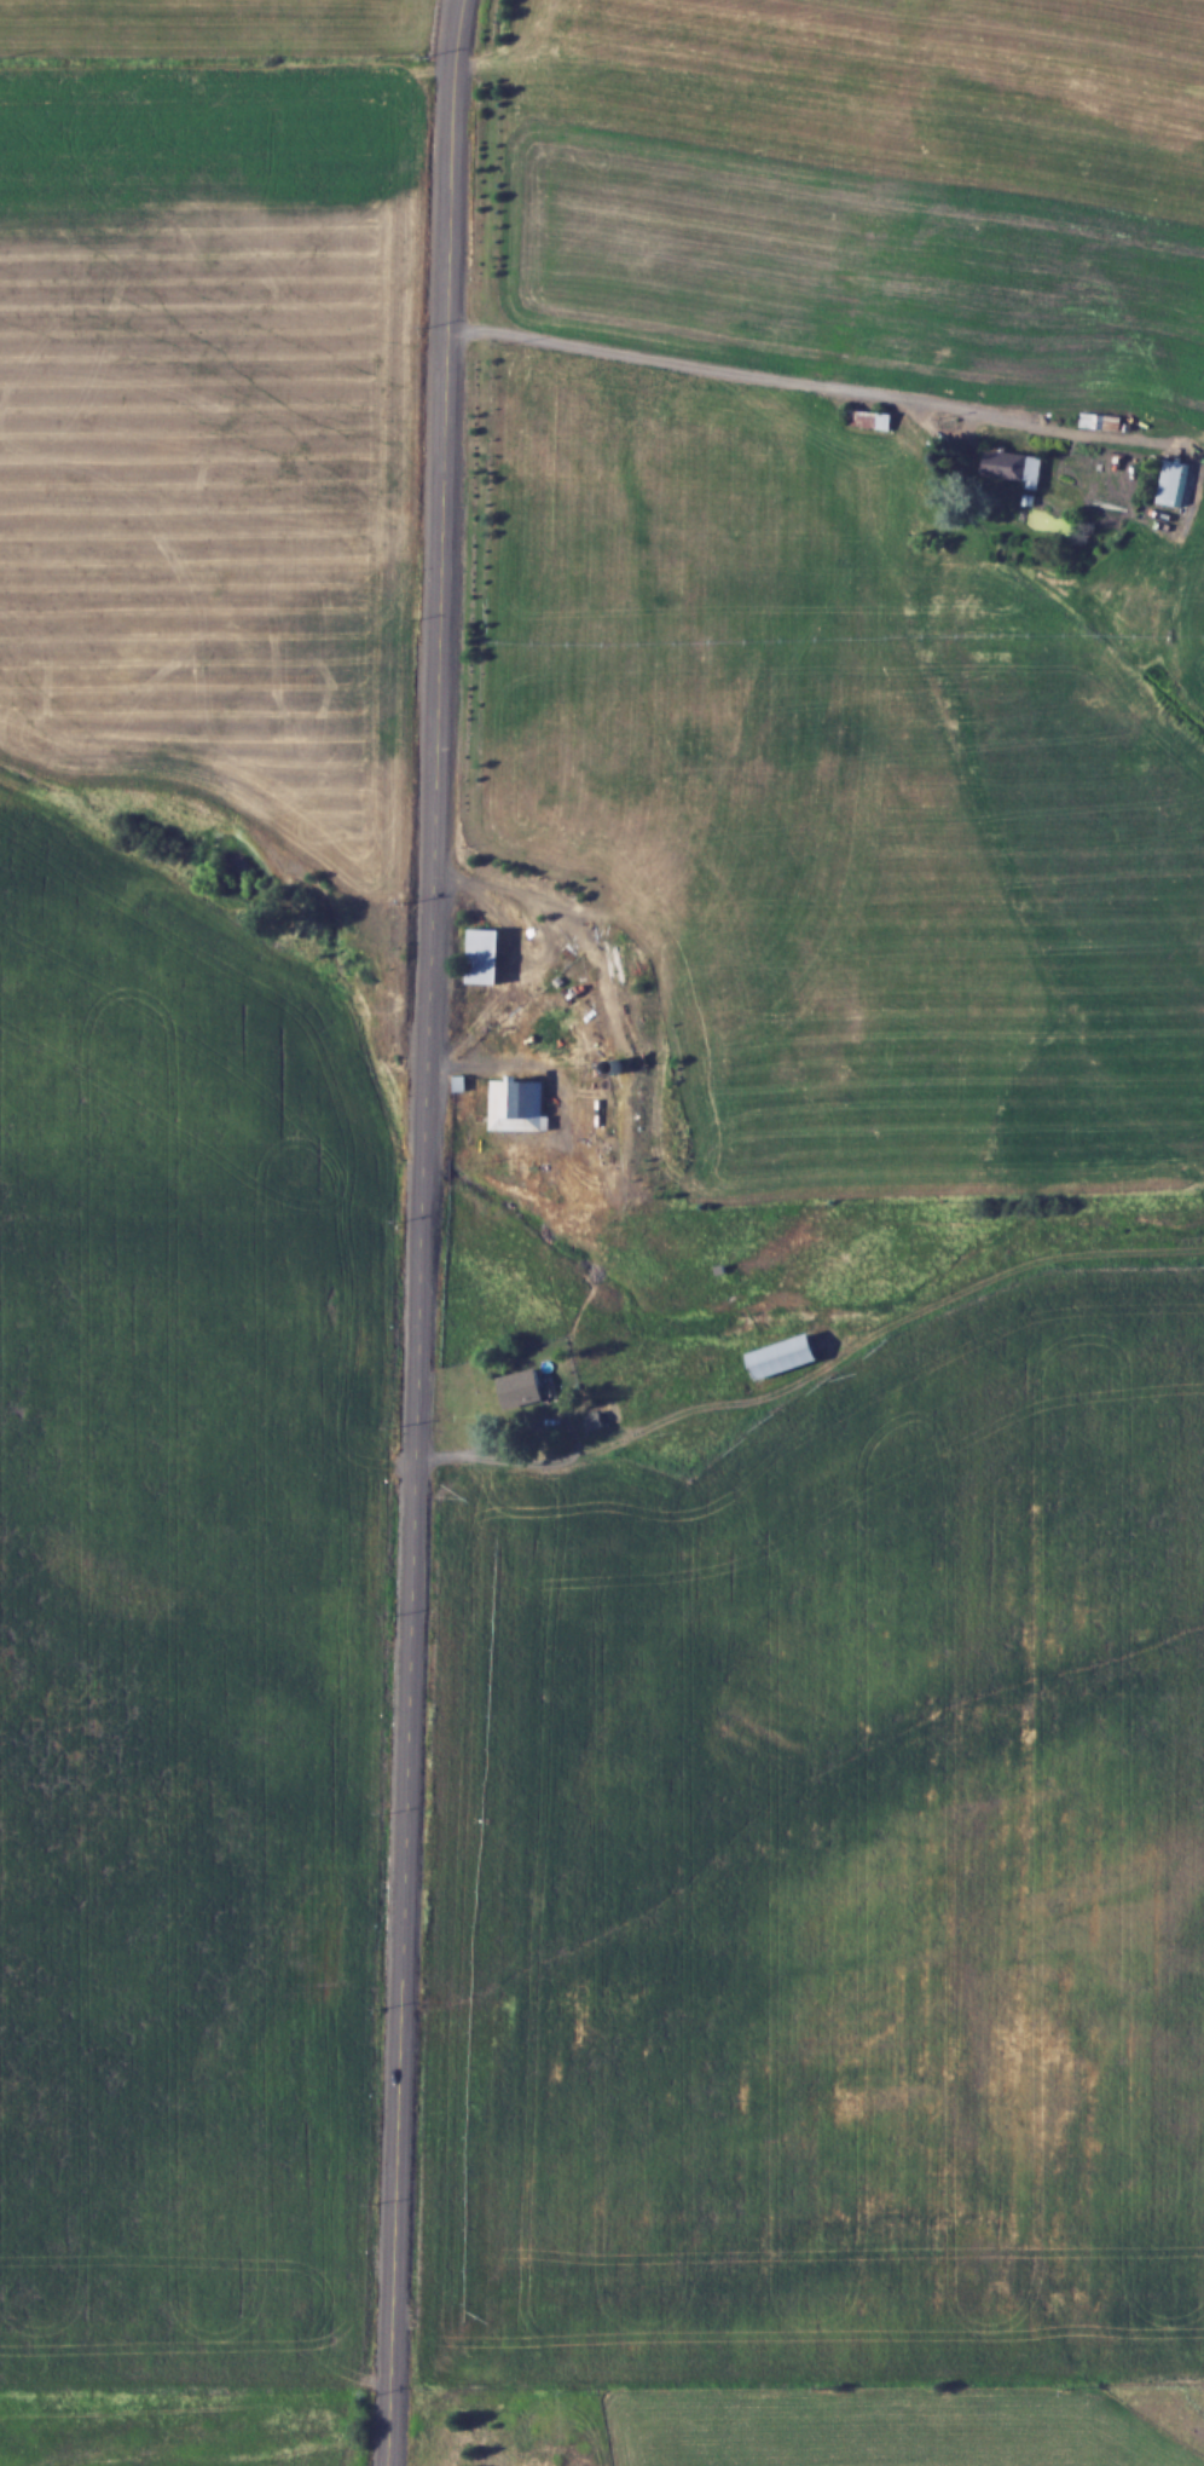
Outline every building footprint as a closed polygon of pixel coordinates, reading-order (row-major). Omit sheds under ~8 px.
[(892,431),(894,412),(851,408),(849,426),(892,431)] [(1082,428),(1121,428),(1121,414),(1082,414),(1082,428)] [(987,477),(1042,481),(1044,456),(989,451),(987,477)] [(1158,505),(1183,510),(1193,465),(1168,460),(1158,505)] [(501,983),(501,928),(468,928),(468,983),(501,983)] [(492,1079),(492,1131),(547,1131),(547,1080),(492,1079)] [(821,1363),(813,1335),(749,1351),(757,1379),(821,1363)] [(498,1378),(506,1411),(547,1400),(539,1368),(498,1378)]
